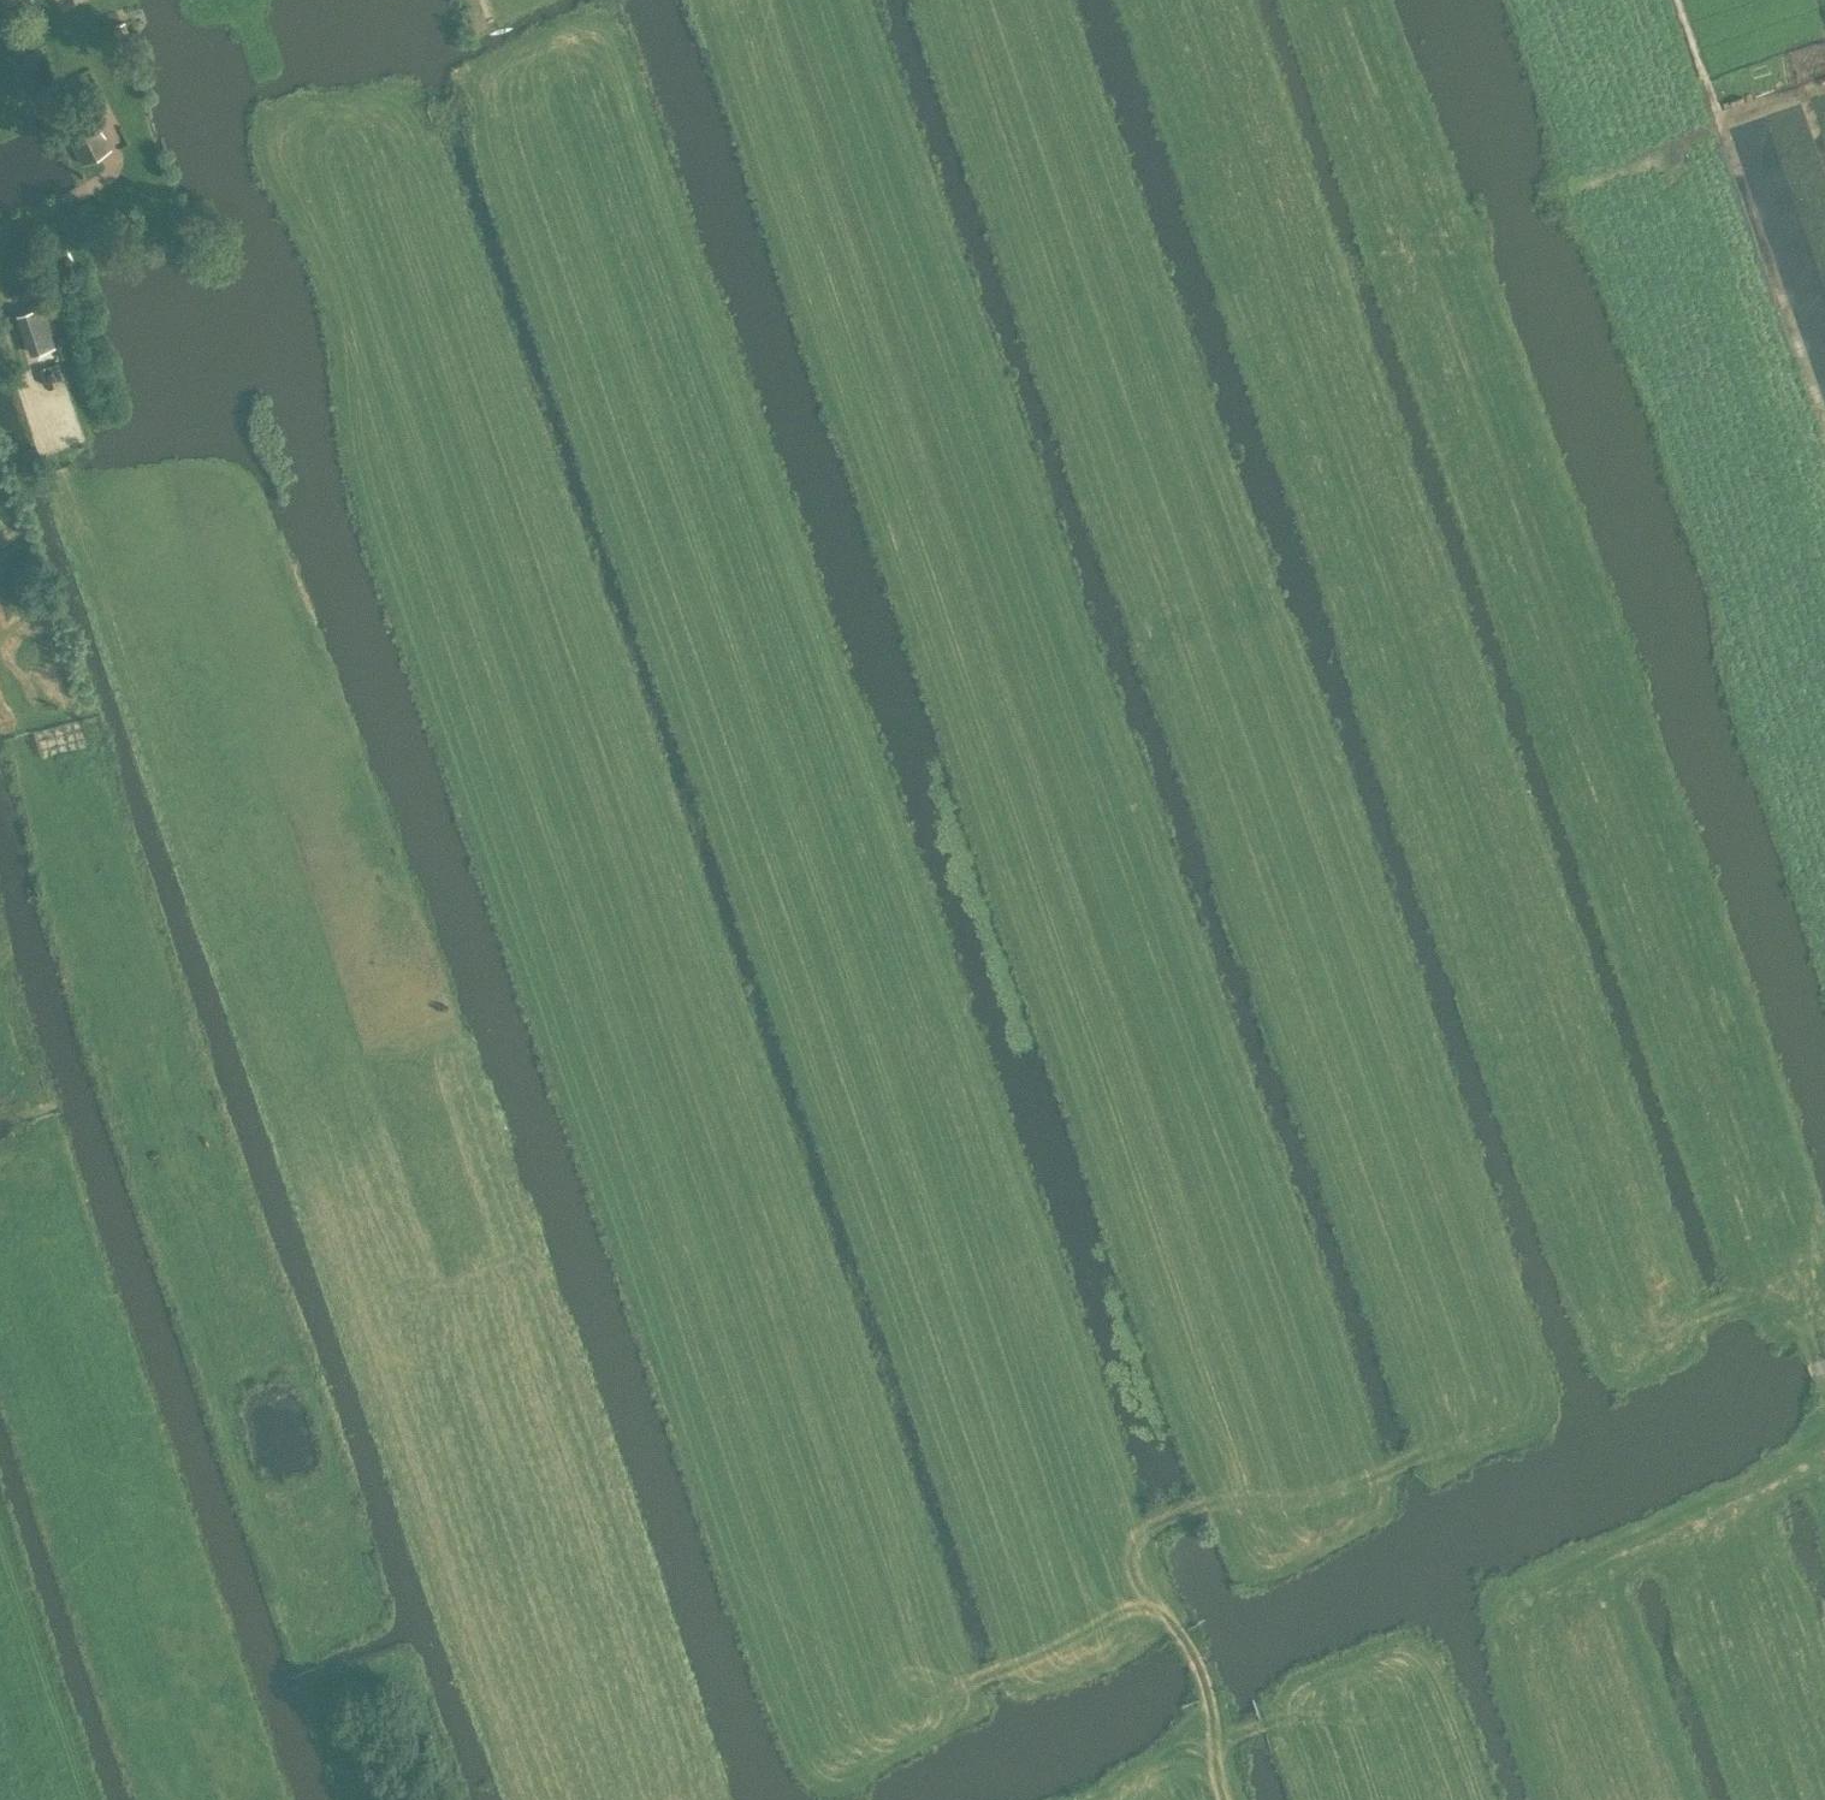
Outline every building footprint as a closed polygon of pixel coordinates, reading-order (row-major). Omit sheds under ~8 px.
[(82,163),(111,146),(88,104),(59,120),(82,163)] [(42,305),(16,313),(30,355),(56,346),(42,305)]
